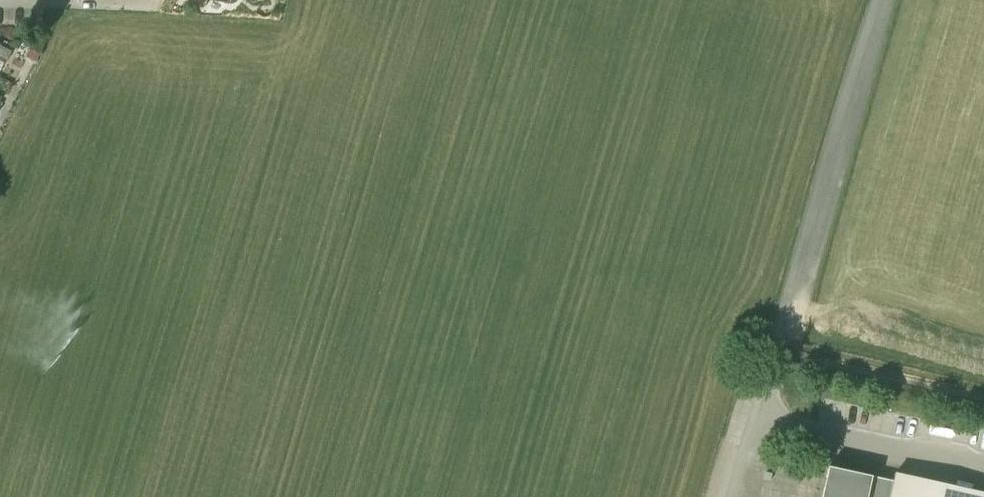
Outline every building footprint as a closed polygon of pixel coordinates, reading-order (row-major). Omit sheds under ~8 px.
[(7,60),(11,51),(0,46),(0,56),(7,60)] [(30,49),(26,57),(36,62),(40,54),(30,49)] [(894,473),(889,496),(983,496),(983,493),(894,473)]
